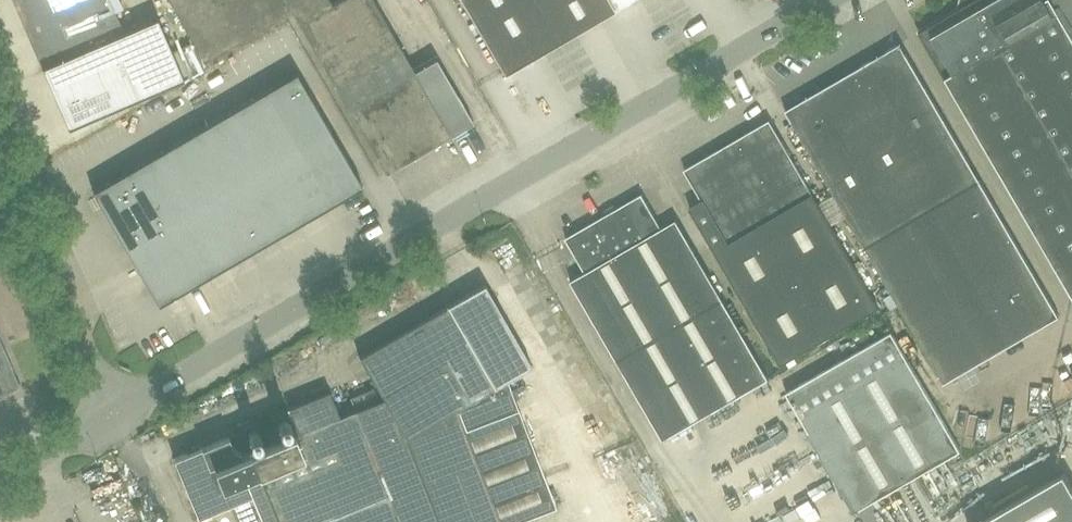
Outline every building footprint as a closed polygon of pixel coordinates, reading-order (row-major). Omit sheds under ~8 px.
[(110,0),(13,0),(68,129),(184,79),(158,18),(124,33),(114,9),(110,0)] [(332,2),(330,0),(169,0),(203,60),(292,9),(299,21),(332,2)] [(299,21),(387,173),(472,124),(435,59),(414,71),(373,0),(339,0),(332,4),(332,2),(299,21)] [(503,72),(501,73),(502,75),(615,10),(614,8),(628,0),(462,0),(503,72)] [(921,33),(1071,290),(1071,0),(978,0),(921,33)] [(947,383),(1061,316),(901,44),(787,110),(947,383)] [(364,187),(297,74),(96,192),(162,305),(364,187)] [(760,327),(859,270),(771,119),(687,168),(704,198),(690,206),(760,327)] [(661,228),(641,194),(566,239),(585,272),(570,281),(664,440),(770,378),(676,219),(661,228)] [(859,270),(760,327),(782,364),(880,307),(859,270)] [(240,451),(234,449),(230,438),(174,459),(198,518),(235,502),(243,521),(517,521),(556,507),(508,381),(533,367),(485,285),(361,357),(385,399),(340,418),(329,393),(289,409),(300,435),(252,454),(252,453),(242,457),(240,451)] [(892,331),(786,392),(855,512),(961,451),(892,331)] [(21,386),(0,338),(0,398),(21,386)] [(112,458),(89,473),(110,505),(132,490),(121,472),(112,458)] [(979,521),(1071,521),(1071,484),(1065,472),(979,521)]
